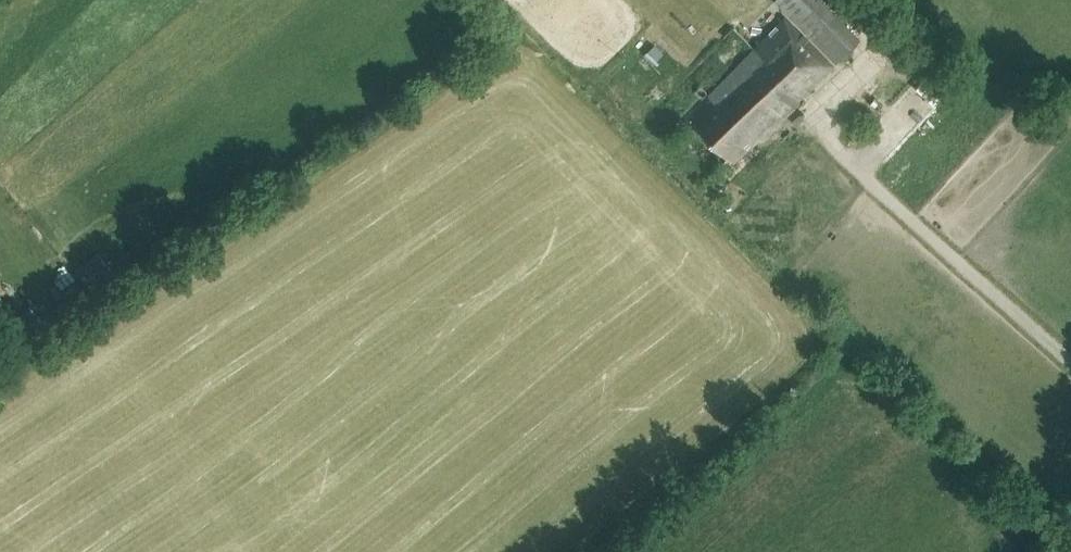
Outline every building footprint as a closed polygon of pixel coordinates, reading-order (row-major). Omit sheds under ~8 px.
[(835,62),(861,36),(825,0),(774,0),(835,62)] [(776,25),(753,48),(799,96),(832,64),(784,15),(775,24),(776,25)] [(690,118),(707,136),(732,162),(799,96),(753,48),(707,95),(711,98),(690,118)]
